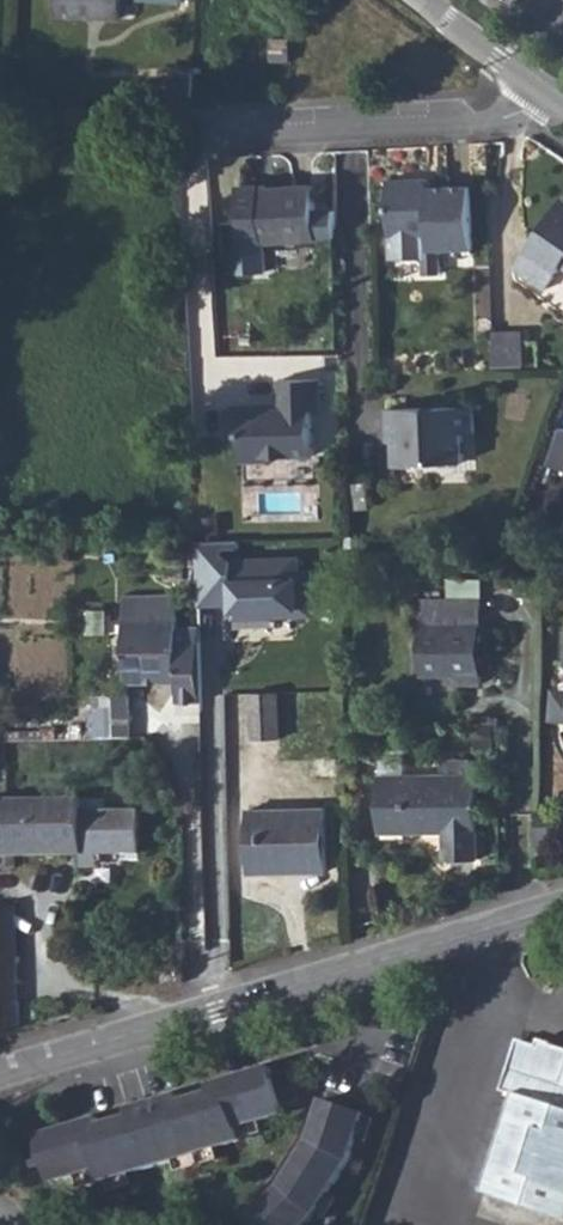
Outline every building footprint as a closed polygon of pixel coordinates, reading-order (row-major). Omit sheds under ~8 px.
[(56,15),(122,19),(123,0),(57,0),(56,15)] [(168,95),(192,97),(193,73),(170,72),(168,95)] [(431,179),(389,180),(391,260),(425,259),(425,275),(442,274),(441,251),(474,250),(473,187),(431,188),(431,179)] [(262,186),(239,187),(242,246),(265,245),(265,243),(318,240),(315,186),(262,189),(262,186)] [(515,268),(546,290),(562,266),(562,200),(515,268)] [(524,333),(494,334),(495,367),(525,366),(524,333)] [(543,341),(530,341),(531,365),(545,364),(543,341)] [(321,380),(279,381),(280,415),(269,415),(269,410),(228,411),(229,437),(242,437),(243,463),(270,463),(270,458),(314,457),(313,410),(322,410),(321,380)] [(424,408),(388,409),(389,442),(394,442),(395,466),(419,466),(418,457),(433,457),(433,463),(465,462),(464,432),(475,432),(475,407),(438,408),(438,412),(424,412),(424,408)] [(562,428),(549,465),(562,470),(562,428)] [(314,620),(316,555),(240,553),(240,542),(200,540),(198,615),(233,616),(233,618),(314,620)] [(178,642),(178,627),(177,595),(125,595),(127,683),(178,683),(178,702),(203,702),(201,642),(178,642)] [(459,684),(483,684),(482,601),(421,601),(422,676),(459,675),(459,684)] [(178,642),(201,642),(201,626),(178,627),(178,642)] [(280,692),(252,693),(253,739),(281,739),(280,692)] [(95,712),(95,741),(126,740),(125,693),(96,694),(96,712),(95,712)] [(443,775),(473,775),(473,760),(443,760),(443,775)] [(381,831),(448,830),(448,859),(479,859),(478,775),(473,775),(443,775),(380,776),(381,831)] [(84,801),(85,814),(108,813),(107,796),(84,797),(84,801)] [(0,803),(0,857),(85,855),(99,855),(141,855),(140,812),(108,813),(85,814),(84,801),(0,803)] [(249,810),(250,873),(268,873),(268,865),(307,864),(308,872),(328,871),(327,808),(249,810)] [(539,813),(539,827),(553,827),(553,813),(539,813)] [(99,855),(85,855),(85,868),(99,868),(99,855)] [(17,910),(0,910),(0,934),(18,934),(17,910)] [(0,934),(0,1039),(21,1033),(18,934),(0,934)] [(522,1041),(504,1092),(517,1096),(484,1191),(562,1219),(562,1049),(554,1046),(552,1051),(522,1041)] [(100,1119),(38,1137),(52,1184),(98,1170),(102,1183),(243,1142),(239,1129),(286,1116),(284,1108),(275,1076),(272,1069),(210,1087),(212,1095),(183,1103),(180,1096),(130,1110),(132,1118),(102,1127),(100,1119)] [(275,1076),(284,1108),(302,1103),(292,1071),(275,1076)] [(325,1101),(314,1136),(308,1134),(294,1156),(301,1160),(282,1188),(250,1219),(256,1224),(308,1224),(317,1217),(352,1162),(367,1115),(325,1101)]
